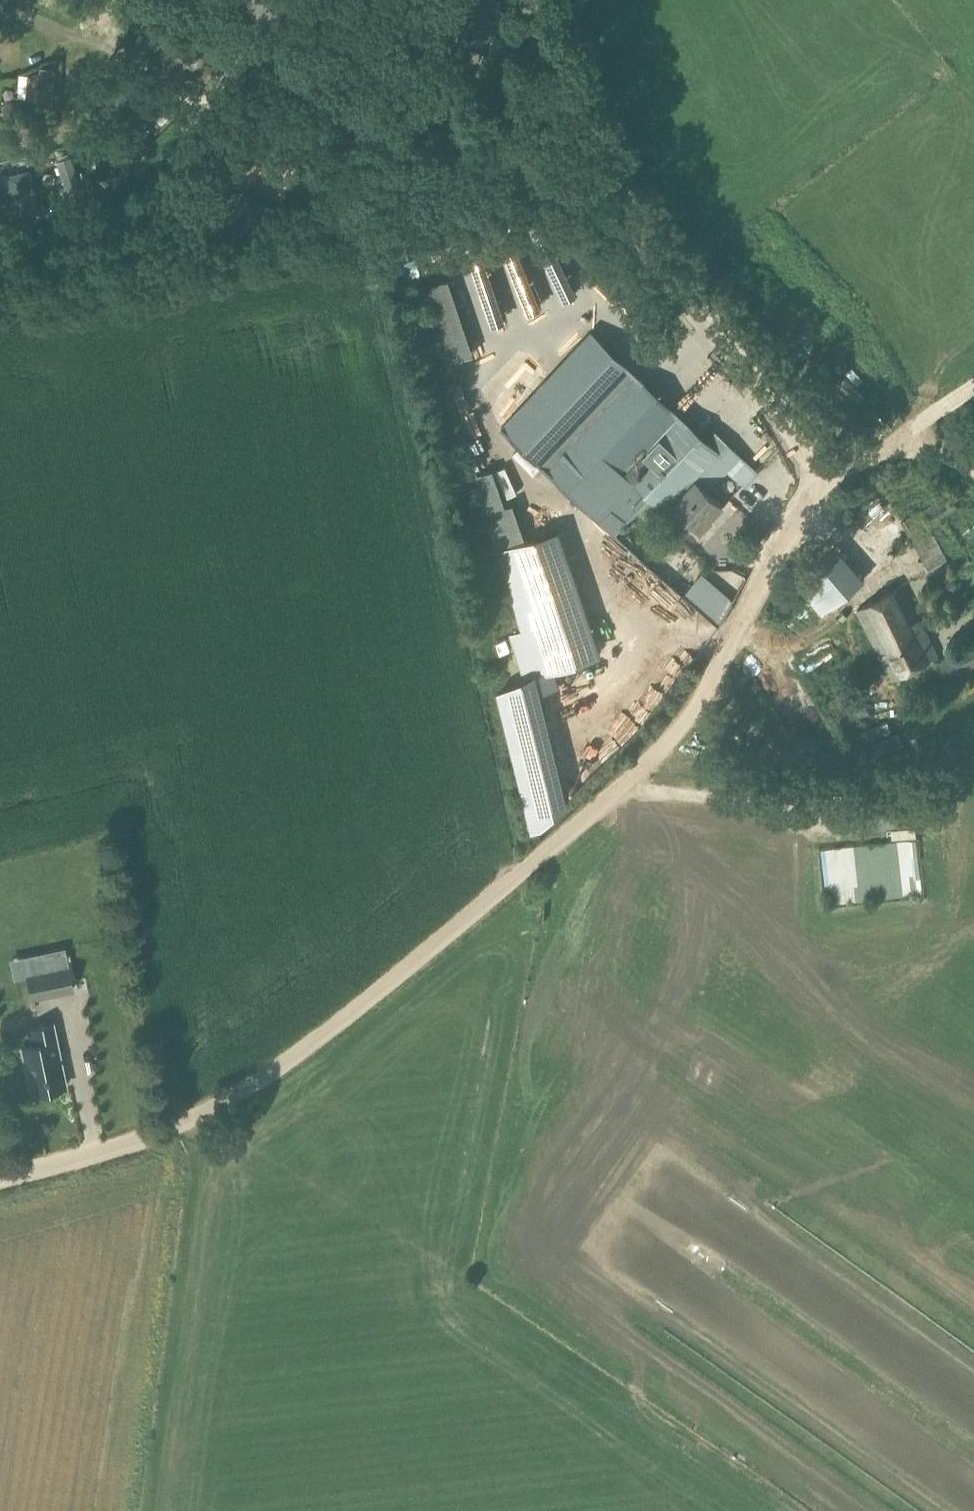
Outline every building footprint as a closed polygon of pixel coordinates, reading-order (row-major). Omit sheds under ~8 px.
[(81,5),(89,10),(95,0),(84,0),(81,5)] [(447,25),(490,43),(478,71),(506,83),(522,44),(502,36),(506,25),(504,24),(515,0),(457,0),(447,25)] [(52,100),(55,68),(40,66),(39,70),(37,99),(52,100)] [(171,114),(146,91),(138,99),(163,122),(171,114)] [(3,108),(2,119),(13,120),(14,109),(3,108)] [(107,183),(140,154),(118,129),(105,140),(115,152),(95,169),(107,183)] [(156,142),(150,135),(142,142),(148,149),(156,142)] [(31,169),(6,175),(12,198),(16,217),(41,211),(31,169)] [(557,243),(550,259),(567,266),(574,250),(557,243)] [(491,264),(515,258),(512,246),(488,252),(491,264)] [(591,284),(602,276),(584,254),(573,262),(591,284)] [(415,256),(391,262),(398,290),(422,283),(415,256)] [(482,296),(497,294),(494,271),(479,273),(482,296)] [(434,318),(441,334),(455,328),(448,312),(434,318)] [(465,347),(483,338),(476,325),(459,332),(462,338),(438,350),(442,359),(466,348),(465,347)] [(594,332),(507,423),(619,534),(653,499),(664,509),(697,474),(715,489),(743,457),(732,446),(726,453),(594,332)] [(695,481),(674,504),(701,528),(722,505),(695,481)] [(858,493),(866,504),(877,496),(869,485),(858,493)] [(949,493),(923,510),(933,524),(959,509),(949,493)] [(488,516),(507,510),(504,501),(485,507),(488,516)] [(920,510),(902,520),(932,576),(951,566),(920,510)] [(561,526),(494,549),(537,676),(554,670),(604,653),(561,526)] [(839,547),(796,584),(798,587),(814,605),(822,615),(865,578),(839,547)] [(720,581),(706,573),(702,581),(687,573),(681,583),(709,600),(720,581)] [(905,588),(858,611),(892,679),(939,656),(905,588)] [(610,659),(596,675),(611,689),(637,661),(620,645),(608,657),(610,659)] [(961,650),(938,661),(947,679),(970,668),(961,650)] [(560,686),(554,670),(537,676),(538,677),(543,692),(560,686)] [(892,829),(895,884),(909,883),(906,828),(892,829)] [(818,836),(820,891),(850,890),(848,835),(818,836)] [(24,972),(64,963),(61,951),(22,959),(24,972)] [(68,967),(27,975),(32,999),(73,990),(68,967)] [(32,1044),(22,1046),(33,1093),(48,1090),(51,1093),(60,1091),(62,1087),(66,1086),(52,1023),(29,1028),(32,1044)]
